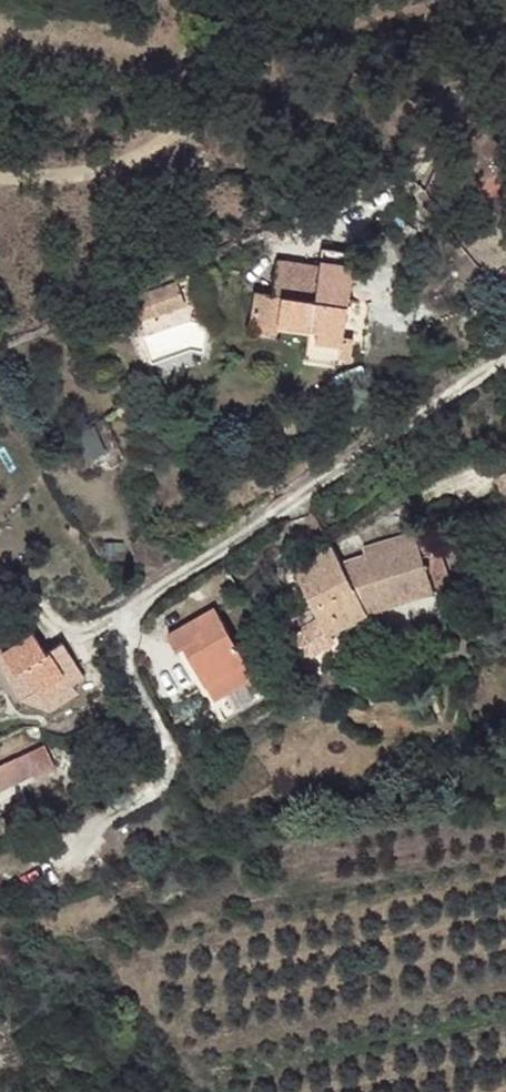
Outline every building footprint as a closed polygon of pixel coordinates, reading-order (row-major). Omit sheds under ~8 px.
[(286,260),(280,294),(320,301),(323,283),(325,269),(286,260)] [(133,296),(141,315),(192,295),(182,274),(133,296)] [(320,301),(280,294),(263,291),(258,327),(283,334),(284,324),(313,330),(310,352),(341,359),(346,338),(355,290),(323,283),(320,301)] [(346,338),(341,359),(355,362),(358,341),(346,338)] [(96,421),(74,431),(88,458),(109,447),(96,421)] [(299,542),(331,617),(382,593),(439,575),(438,569),(454,563),(435,509),(367,530),(374,553),(356,559),(342,526),(299,542)] [(186,637),(216,683),(257,659),(217,595),(166,625),(177,641),(186,637)] [(275,629),(290,656),(319,641),(303,613),(275,629)] [(13,657),(10,653),(33,642),(22,625),(0,639),(0,664),(13,657)] [(33,642),(10,653),(13,657),(26,679),(35,694),(74,671),(54,638),(42,645),(38,638),(33,642)] [(0,664),(0,682),(6,691),(26,679),(13,657),(0,664)] [(22,738),(27,747),(47,738),(40,727),(22,738)] [(30,751),(27,747),(22,738),(0,750),(0,767),(30,751)]
